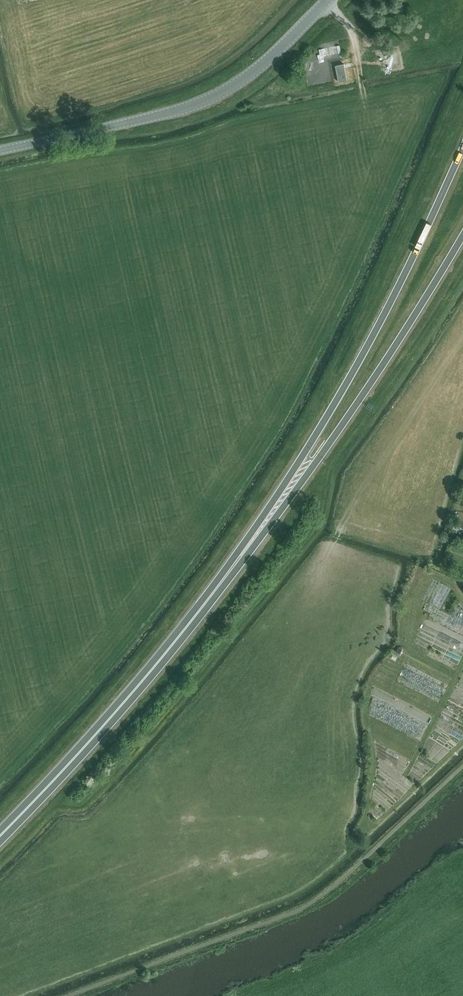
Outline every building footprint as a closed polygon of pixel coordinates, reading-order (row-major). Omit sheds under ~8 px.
[(328,51),(343,50),(341,40),(327,42),(328,51)] [(347,80),(344,64),(335,66),(339,82),(347,80)]
